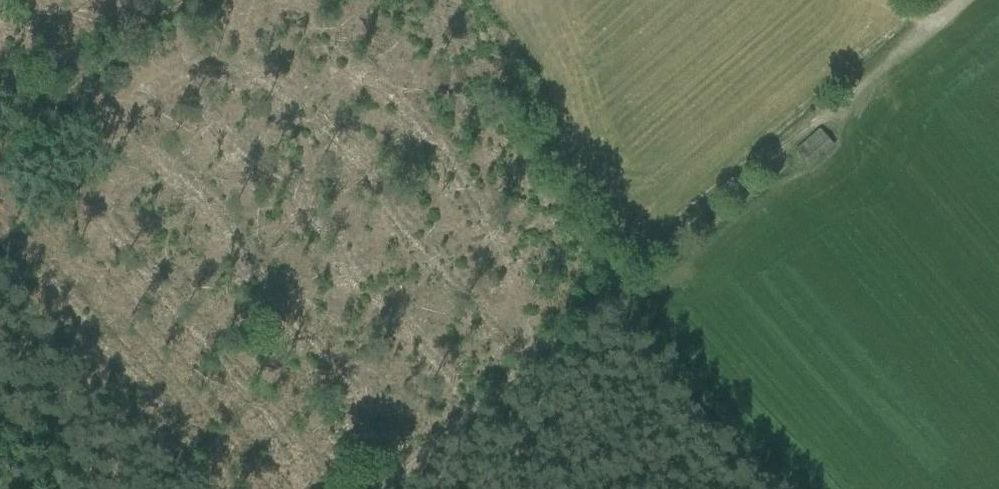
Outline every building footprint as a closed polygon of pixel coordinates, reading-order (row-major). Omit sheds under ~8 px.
[(795,149),(810,167),(834,145),(820,128),(795,149)]
